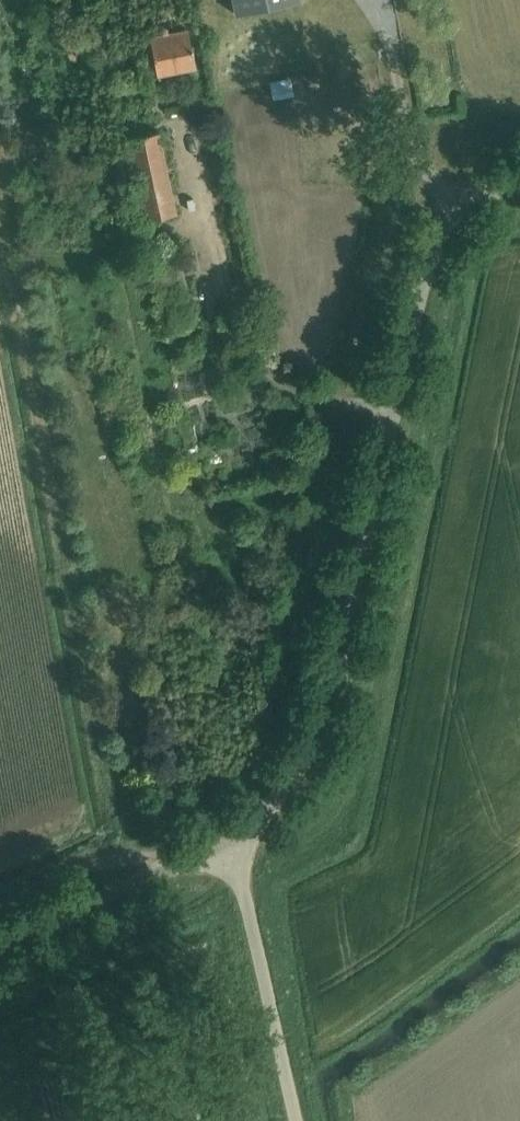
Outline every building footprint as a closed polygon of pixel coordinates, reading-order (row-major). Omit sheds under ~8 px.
[(240,22),(304,8),(302,0),(235,0),(240,22)] [(154,62),(157,76),(196,68),(188,29),(150,37),(150,42),(142,43),(146,64),(154,62)] [(274,75),(277,95),(299,92),(296,71),(274,75)] [(128,139),(145,220),(175,214),(158,132),(128,139)] [(155,252),(165,299),(187,294),(177,248),(155,252)]
